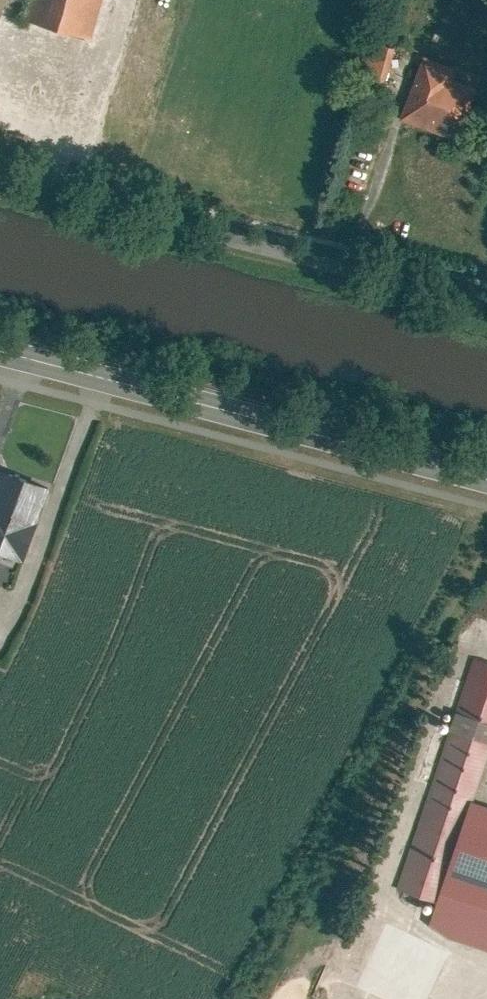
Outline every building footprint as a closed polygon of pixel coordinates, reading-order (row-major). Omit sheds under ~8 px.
[(25,19),(89,37),(100,0),(30,0),(25,19)] [(395,48),(373,42),(364,77),(386,83),(395,48)] [(457,65),(423,53),(400,116),(460,137),(479,86),(453,77),(457,65)] [(49,485),(2,468),(0,474),(0,551),(22,559),(49,485)] [(456,712),(486,722),(486,662),(474,657),(456,712)] [(456,712),(398,885),(438,898),(470,802),(486,752),(486,722),(456,712)] [(470,802),(438,898),(429,925),(486,944),(486,808),(470,802)]
